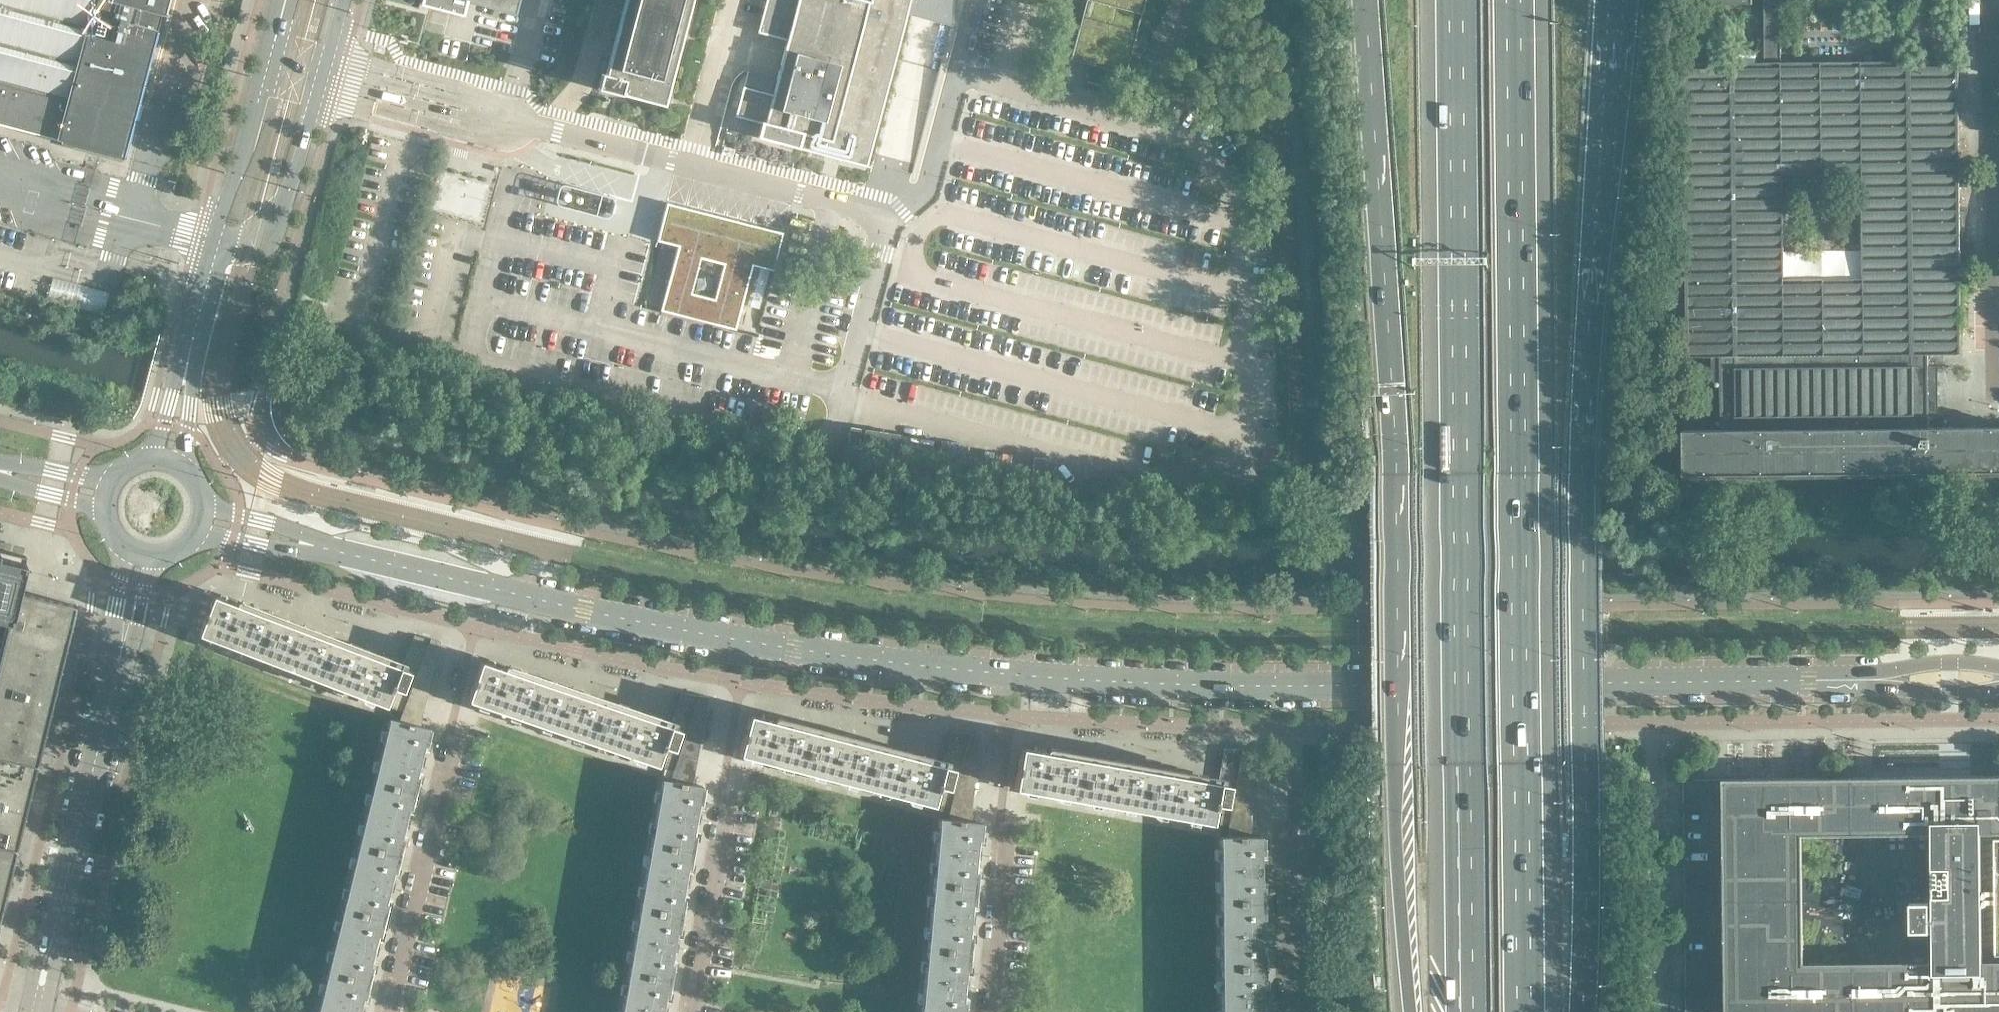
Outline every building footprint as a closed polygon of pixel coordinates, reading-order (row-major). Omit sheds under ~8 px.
[(163,0),(0,0),(0,124),(57,139),(57,140),(99,151),(108,153),(121,161),(125,158),(131,138),(127,137),(137,98),(155,29),(154,29),(158,14),(167,16),(167,15),(168,14),(160,12),(163,0)] [(420,3),(419,3),(419,4),(463,16),(463,14),(462,14),(466,1),(514,14),(518,0),(421,0),(420,3)] [(605,74),(602,73),(601,75),(602,75),(599,88),(598,87),(598,89),(622,96),(622,95),(664,106),(692,0),(625,0),(605,74)] [(803,134),(832,142),(870,0),(766,0),(757,33),(787,41),(773,92),(765,122),(761,121),(761,122),(762,123),(758,136),(757,137),(799,148),(799,147),(802,135),(803,135),(803,134)] [(1131,11),(1134,0),(1089,0),(1131,11)] [(1720,355),(1928,352),(1961,352),(1961,349),(1958,102),(1958,62),(1781,64),(1780,0),(1763,0),(1764,64),(1683,65),(1687,355),(1720,355)] [(478,219),(485,193),(486,189),(487,185),(443,174),(434,207),(478,219)] [(684,207),(684,209),(672,206),(673,204),(666,202),(656,241),(660,242),(677,246),(661,309),(661,311),(736,330),(737,329),(738,324),(738,322),(739,320),(739,319),(739,317),(740,316),(742,306),(753,266),(773,271),(780,247),(783,232),(777,231),(776,233),(765,230),(765,228),(764,227),(763,229),(752,226),(752,224),(750,224),(750,226),(738,223),(739,221),(737,220),(737,223),(725,220),(726,218),(724,217),(724,219),(712,216),(713,214),(711,214),(710,216),(699,213),(699,211),(698,210),(697,213),(686,210),(686,207),(684,207)] [(104,314),(109,293),(53,278),(48,299),(104,314)] [(1928,366),(1928,352),(1720,355),(1721,430),(1683,430),(1683,475),(1998,472),(1998,427),(1929,427),(1928,393),(1928,366)] [(76,605),(73,604),(73,605),(66,603),(66,602),(64,602),(64,603),(56,601),(56,600),(54,600),(47,599),(47,598),(45,597),(45,598),(37,596),(37,595),(35,595),(35,596),(28,594),(28,593),(26,593),(18,592),(18,591),(17,590),(18,587),(17,587),(19,580),(20,581),(20,578),(19,578),(21,571),(22,572),(22,570),(21,569),(23,562),(24,563),(26,555),(23,554),(23,555),(11,552),(9,551),(9,552),(0,550),(0,900),(3,901),(2,902),(4,902),(4,900),(6,892),(7,892),(7,890),(6,890),(8,881),(9,881),(10,879),(9,879),(11,871),(12,871),(12,869),(11,869),(13,860),(14,860),(15,858),(14,858),(16,850),(17,850),(17,847),(18,845),(17,845),(21,828),(22,829),(23,825),(22,825),(31,788),(32,788),(33,784),(32,784),(36,767),(37,767),(38,763),(37,763),(39,754),(40,754),(41,752),(40,752),(42,744),(43,744),(43,742),(42,742),(44,733),(45,733),(46,731),(45,731),(47,723),(48,723),(48,721),(47,721),(49,712),(50,712),(51,710),(49,710),(49,711),(44,710),(49,689),(54,690),(54,691),(55,691),(56,689),(55,689),(57,681),(58,681),(58,679),(60,670),(61,668),(60,668),(62,660),(63,660),(63,658),(65,649),(66,647),(65,647),(67,639),(68,639),(69,637),(68,637),(70,628),(71,628),(71,626),(70,626),(72,618),(73,618),(74,616),(73,616),(75,607),(76,607),(76,605)] [(241,606),(213,595),(199,634),(386,705),(393,687),(402,690),(410,671),(417,673),(420,664),(404,658),(401,667),(373,657),(375,652),(366,649),(364,653),(311,633),(313,629),(304,626),(303,630),(250,609),(251,605),(242,602),(241,606)] [(426,699),(441,641),(414,635),(404,658),(420,664),(417,673),(410,671),(402,690),(393,687),(386,705),(415,717),(423,698),(426,699)] [(467,699),(630,755),(657,764),(663,745),(673,749),(680,729),(687,731),(690,722),(673,716),(670,726),(642,716),(644,712),(635,709),(634,713),(580,695),(581,690),(572,687),(571,692),(517,673),(519,669),(510,666),(509,670),(481,661),(467,699)] [(698,756),(708,697),(699,695),(699,696),(681,693),(673,716),(690,722),(687,731),(680,729),(673,749),(663,745),(657,764),(686,774),(693,755),(698,756)] [(904,797),(905,798),(933,805),(938,785),(947,788),(952,768),(959,769),(962,759),(945,755),(942,765),(914,757),(915,753),(906,751),(905,755),(850,741),(851,736),(842,734),(841,738),(786,724),(787,720),(778,718),(777,722),(749,715),(738,754),(904,797)] [(422,756),(429,727),(389,717),(374,781),(414,791),(420,765),(424,766),(426,757),(426,756),(422,756)] [(973,794),(979,733),(970,733),(970,734),(952,732),(945,755),(962,759),(959,769),(952,768),(947,788),(938,785),(933,805),(940,807),(938,818),(962,820),(969,793),(973,794)] [(1224,805),(1228,784),(1235,785),(1237,775),(1220,772),(1218,782),(1189,777),(1190,773),(1181,771),(1180,775),(1124,766),(1125,761),(1116,760),(1115,764),(1059,754),(1060,750),(1050,748),(1050,752),(1021,747),(1013,788),(1182,817),(1181,817),(1211,823),(1214,803),(1224,805)] [(1242,749),(1224,749),(1220,772),(1237,775),(1235,785),(1228,784),(1224,805),(1214,803),(1211,823),(1242,828),(1243,829),(1246,808),(1250,809),(1250,748),(1242,748),(1242,749)] [(1727,775),(1729,1011),(1998,1011),(1998,773),(1727,775)] [(1692,776),(1691,794),(1707,795),(1708,777),(1692,776)] [(697,814),(702,786),(662,778),(650,843),(691,850),(696,823),(699,824),(701,815),(697,814)] [(407,818),(414,791),(374,781),(358,845),(398,855),(405,827),(408,828),(411,819),(407,818)] [(980,860),(981,851),(977,850),(979,823),(980,823),(980,822),(962,820),(938,818),(938,819),(939,819),(933,883),(973,887),(976,860),(980,860)] [(1264,874),(1264,865),(1260,865),(1260,837),(1260,836),(1219,836),(1219,837),(1220,902),(1260,901),(1260,874),(1264,874)] [(688,888),(690,878),(686,878),(691,850),(650,843),(639,907),(680,914),(685,887),(688,888)] [(391,882),(398,855),(358,845),(343,908),(383,918),(389,891),(393,892),(395,884),(395,883),(391,882)] [(974,925),(975,916),(975,915),(971,915),(973,887),(933,883),(926,948),(967,952),(970,924),(974,925)] [(1265,939),(1265,930),(1265,929),(1261,929),(1260,901),(1220,902),(1220,967),(1261,967),(1261,939),(1265,939)] [(678,943),(675,943),(680,914),(639,907),(628,972),(669,979),(673,952),(677,952),(678,943)] [(376,945),(383,918),(343,908),(327,972),(367,982),(374,954),(377,955),(380,946),(376,945)] [(969,981),(964,980),(967,952),(926,948),(921,1011),(961,1011),(964,990),(968,990),(969,981)] [(1266,996),(1266,995),(1261,995),(1261,967),(1220,967),(1221,1011),(1261,1011),(1261,1004),(1266,1004),(1266,996)] [(361,1008),(367,982),(327,972),(317,1011),(363,1011),(364,1009),(361,1008)] [(667,1007),(664,1007),(669,979),(628,972),(621,1011),(666,1011),(667,1007)]
